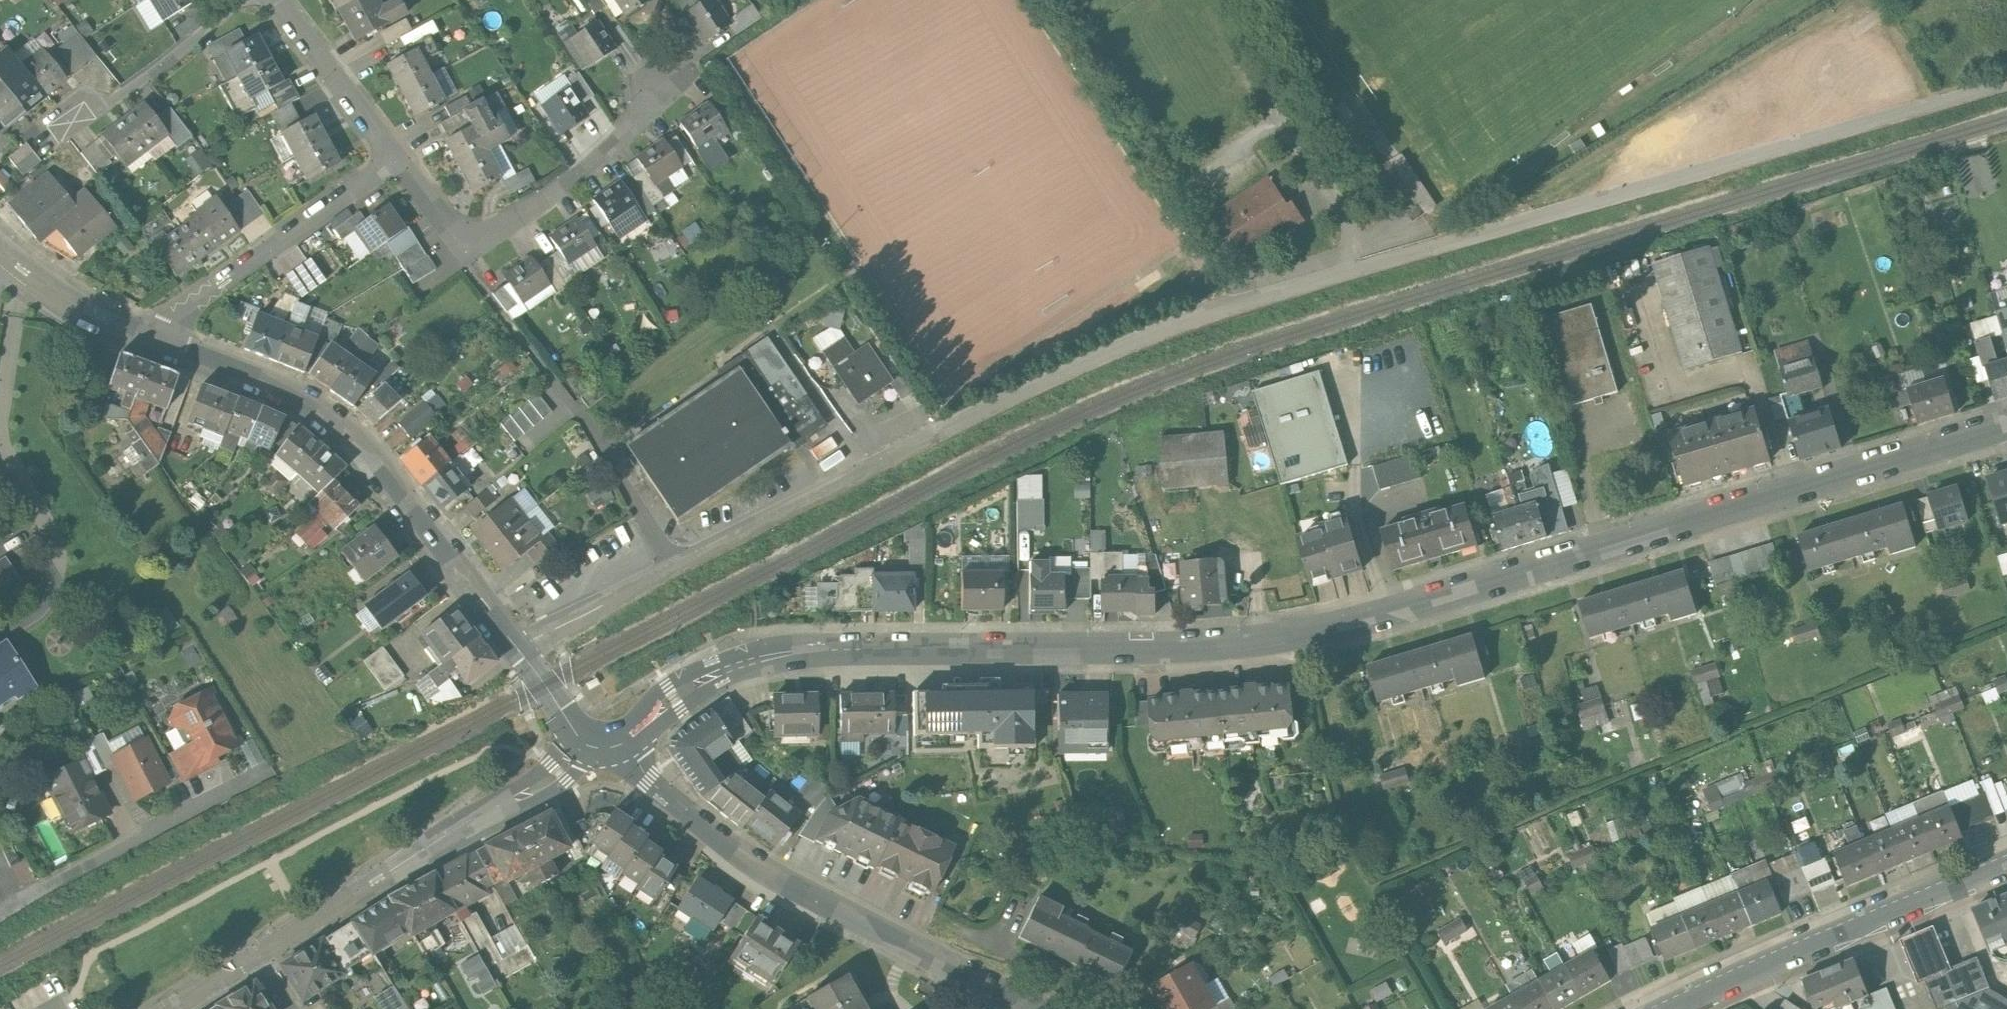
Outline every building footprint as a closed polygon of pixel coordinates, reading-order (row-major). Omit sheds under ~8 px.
[(164,20),(193,2),(192,0),(151,0),(164,20)] [(339,9),(357,0),(334,0),(339,9)] [(378,0),(357,0),(339,9),(346,22),(344,23),(355,42),(390,23),(390,22),(407,13),(400,0),(397,0),(385,7),(386,10),(384,11),(378,0)] [(621,1),(617,3),(627,17),(651,0),(621,0),(621,1)] [(701,4),(698,0),(677,0),(705,41),(729,25),(730,25),(728,20),(714,0),(706,0),(701,4)] [(752,4),(728,20),(730,25),(729,25),(736,36),(761,19),(752,4)] [(406,49),(398,53),(401,58),(387,65),(401,91),(430,76),(422,62),(438,53),(430,37),(438,33),(432,21),(400,38),(406,49)] [(597,24),(574,39),(582,51),(579,53),(588,67),(615,50),(597,24)] [(238,31),(207,48),(214,60),(245,43),(238,31)] [(79,32),(54,51),(72,75),(97,56),(79,32)] [(245,43),(214,60),(227,83),(269,60),(256,37),(245,43)] [(10,52),(0,60),(0,82),(5,88),(25,114),(46,97),(26,71),(10,52)] [(67,80),(46,55),(26,71),(46,97),(67,80)] [(227,83),(220,88),(238,120),(256,109),(251,99),(267,91),(281,82),(269,60),(227,83)] [(430,76),(401,91),(415,117),(444,102),(430,76)] [(281,82),(267,91),(278,112),(300,100),(288,79),(281,82)] [(5,88),(0,92),(0,124),(5,130),(25,114),(5,88)] [(569,89),(546,105),(554,117),(551,120),(560,134),(587,116),(569,89)] [(467,96),(446,107),(451,118),(463,112),(472,107),(467,96)] [(472,107),(463,112),(472,127),(474,126),(488,151),(509,140),(508,138),(503,141),(498,132),(503,130),(495,114),(491,116),(483,101),(472,107)] [(145,105),(124,120),(145,147),(165,132),(145,105)] [(709,105),(682,123),(697,145),(710,136),(712,140),(726,131),(709,105)] [(313,118),(283,134),(296,158),(326,141),(313,118)] [(124,120),(103,136),(124,163),(145,147),(124,120)] [(472,127),(445,142),(459,167),(488,151),(474,126),(472,127)] [(326,141),(296,158),(309,181),(339,165),(326,141)] [(95,142),(81,153),(97,174),(111,163),(95,142)] [(666,143),(638,161),(653,183),(665,174),(667,178),(683,168),(666,143)] [(40,162),(26,144),(8,159),(22,177),(40,162)] [(201,148),(186,160),(199,176),(214,165),(201,148)] [(488,151),(459,167),(474,194),(503,178),(488,151)] [(1395,160),(1430,205),(1441,197),(1405,152),(1395,160)] [(1411,198),(1388,163),(1381,167),(1385,173),(1382,175),(1401,204),(1411,198)] [(12,186),(0,170),(0,195),(12,186)] [(50,175),(10,205),(36,238),(75,208),(50,175)] [(1272,178),(1211,216),(1224,237),(1231,232),(1237,241),(1234,242),(1244,258),(1305,219),(1296,204),(1286,210),(1282,203),(1286,200),(1272,178)] [(621,184),(594,201),(619,238),(633,229),(626,217),(638,209),(621,184)] [(264,214),(248,191),(237,199),(253,222),(264,214)] [(53,228),(78,260),(116,231),(92,198),(53,228)] [(253,222),(237,199),(228,205),(244,228),(253,222)] [(240,234),(216,201),(198,214),(200,217),(220,246),(221,248),(240,234)] [(1415,204),(1409,208),(1415,218),(1421,214),(1415,204)] [(366,222),(354,230),(356,232),(371,253),(385,243),(404,231),(387,207),(366,222)] [(360,213),(335,230),(343,241),(356,232),(354,230),(366,222),(360,213)] [(200,217),(178,233),(198,261),(220,246),(200,217)] [(577,222),(551,238),(566,261),(577,254),(579,258),(594,248),(577,222)] [(404,231),(385,243),(402,270),(426,256),(408,228),(404,231)] [(198,261),(178,233),(157,247),(177,276),(198,261)] [(1709,248),(1652,265),(1664,305),(1663,305),(1682,370),(1741,352),(1709,248)] [(532,260),(505,278),(520,301),(533,293),(535,296),(550,287),(538,269),(532,260)] [(308,262),(287,277),(300,296),(322,281),(308,262)] [(548,262),(538,269),(550,287),(551,288),(561,281),(548,262)] [(267,318),(258,315),(254,326),(244,350),(274,362),(288,326),(298,303),(299,300),(285,294),(267,318)] [(309,307),(298,303),(288,326),(300,331),(309,307)] [(241,304),(235,318),(254,326),(258,315),(260,312),(241,304)] [(1543,320),(1568,408),(1619,394),(1594,306),(1543,320)] [(339,323),(324,321),(321,331),(332,337),(339,323)] [(822,348),(847,337),(840,323),(815,334),(822,348)] [(300,331),(288,326),(274,362),(304,373),(318,338),(300,331)] [(360,329),(345,350),(354,357),(365,341),(368,337),(360,329)] [(858,349),(849,335),(825,351),(835,365),(858,349)] [(1989,337),(1977,340),(1979,349),(1992,345),(1989,337)] [(736,371),(624,445),(675,521),(787,447),(789,450),(815,433),(807,420),(816,414),(767,340),(731,364),(736,371)] [(365,341),(354,357),(364,363),(375,348),(365,341)] [(329,345),(308,375),(331,390),(354,357),(345,350),(343,355),(329,345)] [(1997,362),(1992,345),(1979,349),(1988,378),(1982,379),(1984,386),(1990,384),(1994,400),(2006,396),(2006,359),(1997,362)] [(867,347),(835,368),(859,404),(889,384),(890,383),(867,347)] [(148,364),(120,354),(108,388),(119,392),(120,387),(128,390),(137,394),(148,364)] [(354,357),(331,390),(353,406),(374,376),(360,367),(364,363),(354,357)] [(1813,360),(1779,371),(1786,393),(1787,397),(1798,394),(1821,387),(1813,360)] [(178,376),(148,364),(137,394),(131,410),(144,414),(147,407),(146,402),(165,409),(178,376)] [(392,364),(381,374),(387,381),(398,370),(392,364)] [(1320,370),(1253,391),(1282,485),(1348,464),(1320,370)] [(890,383),(889,384),(901,402),(914,393),(902,375),(890,383)] [(1943,377),(1905,389),(1916,424),(1954,413),(1943,377)] [(383,384),(357,408),(373,424),(400,402),(383,384)] [(238,398),(202,385),(187,424),(223,437),(238,398)] [(597,385),(580,399),(588,410),(606,396),(597,385)] [(128,390),(120,412),(129,415),(131,410),(137,394),(128,390)] [(539,391),(502,422),(518,441),(555,410),(539,391)] [(1817,413),(1805,417),(1798,394),(1787,397),(1786,393),(1778,396),(1798,461),(1840,448),(1827,403),(1815,407),(1817,413)] [(261,407),(238,398),(223,437),(219,446),(234,452),(240,437),(248,440),(261,407)] [(425,402),(398,424),(410,438),(436,417),(425,402)] [(284,418),(261,407),(248,440),(247,442),(270,450),(284,418)] [(144,414),(131,410),(129,415),(127,421),(159,464),(164,448),(143,417),(144,414)] [(1753,410),(1669,435),(1683,482),(1767,457),(1753,410)] [(284,418),(270,450),(275,455),(296,427),(297,426),(284,418)] [(308,435),(296,427),(275,455),(297,475),(321,447),(322,447),(307,436),(308,435)] [(1167,483),(1233,480),(1231,431),(1165,434),(1167,483)] [(429,439),(402,460),(422,485),(455,459),(450,452),(443,458),(429,439)] [(460,445),(450,452),(455,459),(465,451),(460,445)] [(234,452),(219,446),(217,450),(206,460),(220,465),(218,469),(226,472),(234,452)] [(321,447),(297,475),(318,495),(333,481),(346,468),(337,461),(336,461),(321,447)] [(465,451),(455,459),(460,466),(470,458),(465,451)] [(1422,457),(1369,462),(1372,491),(1425,486),(1422,457)] [(455,459),(422,485),(441,510),(468,489),(454,471),(460,466),(455,459)] [(1047,473),(1021,473),(1020,528),(1046,528),(1047,473)] [(1987,480),(2001,525),(2006,523),(2006,474),(1987,480)] [(348,497),(333,481),(318,495),(310,503),(322,516),(332,505),(346,520),(359,508),(348,497)] [(1507,481),(1500,484),(1502,490),(1509,488),(1507,481)] [(1523,484),(1510,488),(1513,499),(1522,497),(1527,495),(1523,484)] [(1502,490),(1487,495),(1494,516),(1492,517),(1496,529),(1490,531),(1493,541),(1498,539),(1502,551),(1526,544),(1513,499),(1510,488),(1509,488),(1502,490)] [(1958,488),(1928,498),(1938,530),(1968,521),(1958,488)] [(487,490),(465,506),(474,517),(495,500),(487,490)] [(1536,503),(1525,507),(1522,497),(1513,499),(1526,544),(1547,538),(1536,503)] [(1938,530),(1928,498),(1916,501),(1926,534),(1938,530)] [(509,500),(474,527),(488,545),(523,518),(509,500)] [(1903,504),(1798,536),(1809,572),(1888,548),(1891,555),(1916,548),(1914,540),(1903,504)] [(346,520),(332,505),(322,516),(329,523),(326,527),(329,530),(333,527),(336,530),(346,520)] [(1441,510),(1404,521),(1405,525),(1382,532),(1394,571),(1478,545),(1466,506),(1442,513),(1441,510)] [(523,518),(488,545),(506,568),(527,552),(541,541),(540,539),(523,518)] [(1348,518),(1321,526),(1323,531),(1298,538),(1311,581),(1329,575),(1330,578),(1363,568),(1348,518)] [(396,558),(373,529),(341,553),(363,583),(396,558)] [(540,539),(541,541),(527,552),(535,562),(556,546),(547,534),(540,539)] [(1744,550),(1751,574),(1783,564),(1776,541),(1744,550)] [(1104,555),(1091,555),(1091,569),(1091,580),(1104,580),(1104,555)] [(1123,555),(1104,555),(1104,580),(1104,611),(1138,611),(1138,614),(1157,614),(1157,599),(1154,599),(1155,595),(1155,594),(1151,594),(1151,580),(1123,580),(1123,555)] [(1157,555),(1145,559),(1151,580),(1151,594),(1155,594),(1155,595),(1167,591),(1157,555)] [(0,561),(0,607),(15,597),(9,589),(19,583),(3,558),(0,561)] [(1046,561),(1031,561),(1029,562),(1029,609),(1065,609),(1065,598),(1065,575),(1047,575),(1047,562),(1046,561)] [(1218,561),(1183,564),(1187,607),(1221,604),(1218,561)] [(1091,569),(1071,569),(1071,575),(1065,575),(1065,598),(1091,598),(1091,580),(1091,569)] [(1684,571),(1579,603),(1590,638),(1669,614),(1672,622),(1697,614),(1695,607),(1695,606),(1684,571)] [(872,578),(872,572),(855,572),(855,578),(840,578),(840,589),(835,589),(836,600),(830,600),(830,612),(872,612),(872,613),(912,613),(912,578),(872,578)] [(1000,574),(961,574),(961,612),(1001,611),(1000,574)] [(409,575),(379,596),(395,620),(426,599),(409,575)] [(1966,577),(1941,585),(1945,598),(1970,591),(1966,577)] [(456,609),(421,634),(443,664),(444,663),(478,638),(456,609)] [(1817,623),(1792,630),(1796,643),(1821,636),(1817,623)] [(1473,635),(1368,667),(1379,703),(1456,679),(1458,687),(1486,679),(1483,671),(1484,671),(1473,635)] [(444,663),(443,664),(450,673),(457,668),(460,672),(458,673),(466,684),(497,662),(486,647),(485,647),(478,638),(444,663)] [(0,647),(0,697),(11,690),(17,699),(34,688),(5,643),(0,647)] [(404,676),(382,647),(363,661),(384,690),(404,676)] [(1716,663),(1691,671),(1695,684),(1720,676),(1716,663)] [(443,664),(427,676),(436,688),(449,678),(447,675),(450,673),(443,664)] [(1993,682),(1996,688),(2006,683),(2006,679),(2006,677),(1993,682)] [(1996,688),(1998,694),(2006,691),(2006,683),(1996,688)] [(942,692),(913,693),(913,736),(977,735),(977,749),(1033,748),(1032,691),(986,691),(986,685),(941,686),(942,692)] [(1247,690),(1232,691),(1232,693),(1221,694),(1225,743),(1242,741),(1248,745),(1261,744),(1261,739),(1279,737),(1285,742),(1296,741),(1300,735),(1299,724),(1295,720),(1294,711),(1292,688),(1291,687),(1275,689),(1275,687),(1258,688),(1258,686),(1246,688),(1247,690)] [(1303,686),(1292,688),(1294,711),(1307,710),(1303,686)] [(224,720),(208,690),(174,708),(174,709),(169,719),(175,729),(186,731),(192,743),(187,746),(190,750),(199,767),(200,767),(241,745),(233,730),(226,733),(220,722),(224,720)] [(1209,693),(1194,695),(1194,693),(1182,694),(1183,696),(1166,698),(1166,700),(1150,701),(1150,702),(1152,726),(1153,734),(1149,739),(1150,751),(1156,755),(1167,754),(1172,748),(1190,746),(1190,751),(1204,750),(1208,744),(1225,743),(1221,694),(1209,695),(1209,693)] [(892,695),(840,696),(841,741),(862,740),(861,733),(893,733),(892,695)] [(814,696),(773,696),(773,739),(814,739),(814,696)] [(1110,735),(1110,696),(1077,697),(1077,696),(1058,696),(1059,728),(1064,728),(1064,746),(1088,746),(1089,751),(1108,750),(1108,735),(1110,735)] [(1959,696),(1947,701),(1950,707),(1962,702),(1959,696)] [(1602,699),(1577,707),(1581,720),(1606,712),(1602,699)] [(1947,701),(1935,706),(1937,712),(1950,707),(1947,701)] [(1150,702),(1134,703),(1137,727),(1152,726),(1150,702)] [(1962,702),(1950,707),(1952,713),(1965,708),(1962,702)] [(1950,707),(1937,712),(1940,718),(1952,713),(1950,707)] [(732,776),(722,783),(708,762),(733,744),(725,731),(710,711),(669,740),(668,750),(702,797),(741,828),(746,822),(763,800),(732,776)] [(742,719),(725,731),(733,744),(740,739),(751,731),(742,719)] [(1901,720),(1888,725),(1891,731),(1903,726),(1901,720)] [(1903,726),(1891,731),(1893,738),(1906,733),(1903,726)] [(110,740),(114,751),(140,740),(135,730),(110,740)] [(103,734),(89,741),(106,771),(117,765),(113,758),(115,757),(103,734)] [(733,744),(708,762),(722,783),(732,776),(750,762),(755,758),(740,739),(733,744)] [(89,741),(88,740),(78,746),(95,777),(106,771),(89,741)] [(167,783),(146,741),(115,757),(113,758),(117,765),(135,800),(167,783)] [(190,750),(172,759),(170,755),(168,756),(183,783),(203,772),(200,767),(199,767),(190,750)] [(1820,753),(1808,758),(1810,765),(1823,759),(1820,753)] [(1823,759),(1810,765),(1813,771),(1826,766),(1823,759)] [(1406,769),(1381,777),(1384,790),(1410,782),(1406,769)] [(1776,771),(1764,776),(1766,783),(1779,778),(1776,771)] [(1764,776),(1751,781),(1754,788),(1766,783),(1764,776)] [(1779,778),(1766,783),(1769,789),(1781,784),(1779,778)] [(90,779),(54,797),(65,818),(63,823),(65,828),(71,830),(72,832),(108,814),(90,779)] [(1766,783),(1754,788),(1756,794),(1769,789),(1766,783)] [(763,800),(746,822),(776,846),(799,815),(769,792),(763,800)] [(816,810),(799,835),(815,843),(816,841),(815,840),(827,815),(838,809),(828,794),(816,810)] [(1983,794),(1958,804),(1968,828),(1993,818),(1983,794)] [(1719,795),(1707,800),(1709,806),(1722,801),(1719,795)] [(838,809),(827,815),(815,840),(816,841),(873,869),(875,865),(897,820),(898,818),(858,799),(838,809)] [(1722,801),(1709,806),(1712,813),(1724,807),(1722,801)] [(1949,808),(1920,820),(1933,851),(1962,839),(1949,808)] [(614,810),(593,842),(595,845),(609,855),(610,855),(629,826),(630,826),(632,822),(614,810)] [(550,813),(518,830),(545,881),(558,875),(551,863),(544,862),(569,848),(550,813)] [(954,848),(897,820),(875,865),(932,893),(954,848)] [(1933,851),(1920,820),(1892,831),(1905,862),(1933,851)] [(629,826),(610,855),(609,855),(607,859),(624,870),(644,841),(647,837),(630,826),(629,826)] [(1857,827),(1844,833),(1850,848),(1835,855),(1847,886),(1876,874),(1864,843),(1857,827)] [(1639,828),(1626,833),(1629,839),(1642,834),(1639,828)] [(518,830),(487,846),(487,848),(476,854),(493,883),(503,878),(505,882),(506,881),(530,869),(527,875),(533,888),(545,881),(518,830)] [(1892,831),(1864,843),(1876,874),(1905,862),(1892,831)] [(1642,834),(1629,839),(1632,846),(1644,840),(1642,834)] [(644,841),(624,870),(621,874),(639,885),(639,886),(659,856),(662,852),(644,841)] [(1592,847),(1580,852),(1583,858),(1595,853),(1592,847)] [(1580,852),(1568,857),(1571,863),(1583,858),(1580,852)] [(1595,853),(1583,858),(1586,865),(1598,860),(1595,853)] [(465,858),(433,875),(453,912),(465,905),(486,894),(483,888),(493,883),(476,854),(466,859),(465,858)] [(659,856),(639,886),(639,885),(636,889),(654,901),(661,890),(675,870),(676,868),(659,856)] [(1583,858),(1571,863),(1573,870),(1586,865),(1583,858)] [(1825,859),(1801,869),(1812,895),(1836,885),(1825,859)] [(1785,906),(1812,895),(1801,869),(1774,880),(1785,906)] [(675,870),(661,890),(672,897),(685,877),(675,870)] [(433,875),(389,898),(410,931),(409,932),(425,957),(444,945),(434,928),(436,922),(453,912),(433,875)] [(1537,876),(1525,883),(1528,889),(1540,882),(1537,876)] [(517,900),(506,881),(505,882),(503,878),(493,883),(505,906),(517,900)] [(731,901),(698,879),(678,909),(712,931),(731,901)] [(1540,882),(1528,889),(1532,895),(1544,888),(1540,882)] [(1768,883),(1739,895),(1752,926),(1781,914),(1768,883)] [(1739,895),(1711,906),(1724,937),(1752,926),(1739,895)] [(1973,910),(1990,951),(2006,944),(2006,896),(1973,910)] [(1133,952),(1058,916),(1062,909),(1039,897),(1035,905),(1035,904),(1019,937),(1117,985),(1133,952)] [(389,898),(352,921),(372,953),(373,954),(381,949),(382,951),(394,943),(393,942),(409,932),(410,931),(389,898)] [(735,903),(722,923),(733,931),(746,911),(735,903)] [(502,960),(476,913),(471,916),(465,905),(453,912),(494,985),(536,962),(527,946),(502,960)] [(1711,906),(1683,918),(1696,949),(1724,937),(1711,906)] [(746,911),(733,931),(743,937),(756,917),(746,911)] [(1202,926),(1178,915),(1172,927),(1196,938),(1202,926)] [(798,945),(756,917),(743,937),(730,957),(770,984),(779,970),(781,971),(798,945)] [(1683,918),(1654,930),(1667,961),(1696,949),(1683,918)] [(1462,919),(1438,932),(1441,938),(1465,925),(1462,919)] [(352,921),(328,937),(347,970),(372,953),(352,921)] [(1465,925),(1441,938),(1445,944),(1468,931),(1465,925)] [(1918,984),(1924,981),(1951,970),(1933,926),(1900,940),(1918,984)] [(517,927),(512,930),(516,938),(521,935),(517,927)] [(323,940),(282,966),(303,1000),(344,975),(323,940)] [(1625,950),(1633,969),(1655,960),(1646,941),(1625,950)] [(1623,945),(1608,951),(1620,975),(1633,969),(1625,950),(1623,945)] [(1594,952),(1566,967),(1583,996),(1610,981),(1594,952)] [(1951,970),(1924,981),(1935,1008),(2006,1008),(2006,1001),(1993,992),(1979,959),(1951,970)] [(1853,960),(1802,981),(1814,1008),(1894,1008),(1886,989),(1868,996),(1853,960)] [(1170,964),(1145,978),(1151,988),(1176,975),(1170,964)] [(1151,988),(1163,1008),(1164,1008),(1204,986),(1192,965),(1176,975),(1151,988)] [(1539,982),(1555,1008),(1560,1008),(1583,996),(1566,967),(1539,982)] [(807,997),(814,1008),(864,1008),(845,976),(807,997)] [(1513,997),(1520,1008),(1555,1008),(1539,982),(1513,997)] [(218,1006),(220,1008),(271,1008),(255,983),(218,1006)] [(379,994),(388,1008),(413,1008),(398,983),(379,994)] [(1164,1008),(1212,1008),(1216,1007),(1204,986),(1164,1008)] [(1782,1008),(1811,1008),(1790,996),(1782,1008)] [(1492,1008),(1520,1008),(1513,997),(1492,1008)] [(1212,1008),(1237,1008),(1231,999),(1216,1007),(1212,1008)] [(1366,1006),(1368,1008),(1385,1008),(1380,999),(1366,1006)]
